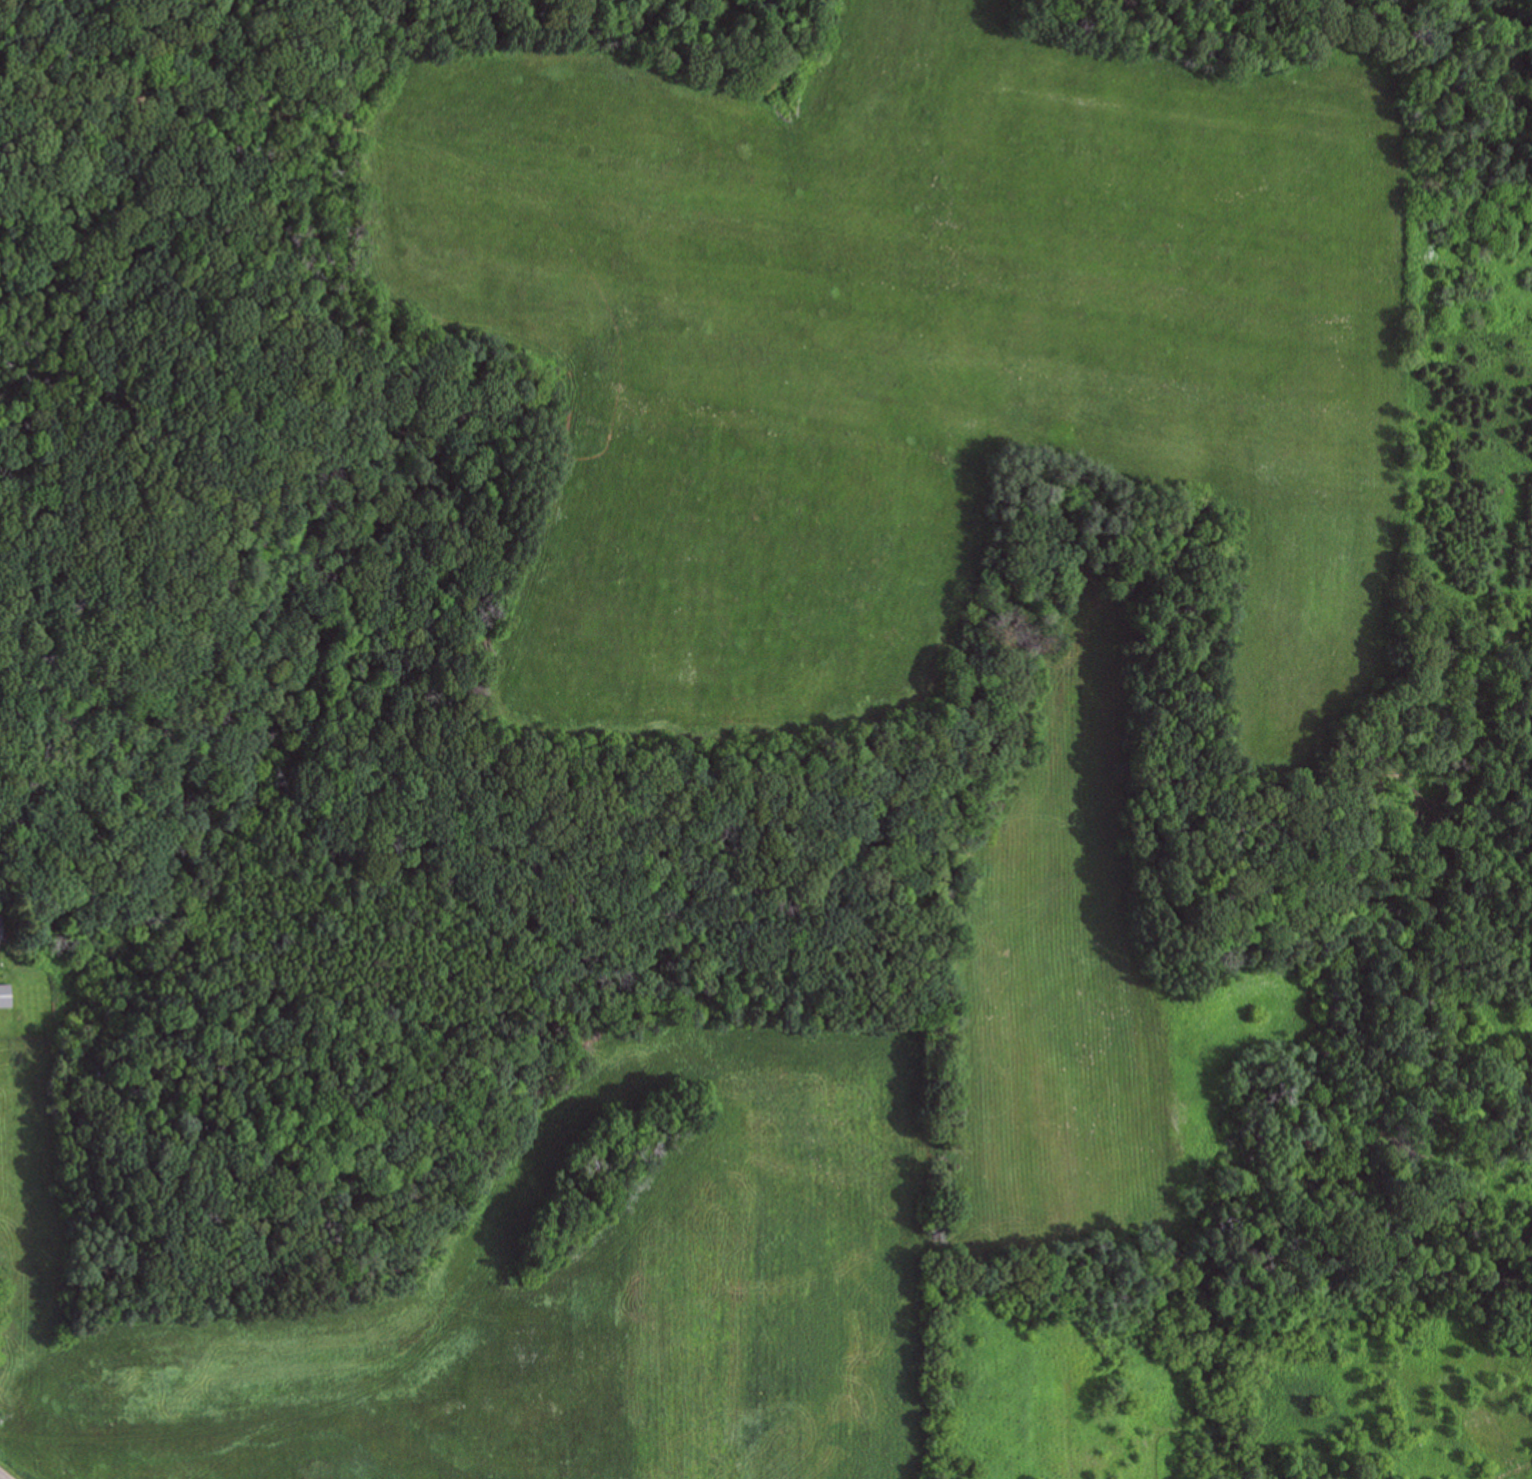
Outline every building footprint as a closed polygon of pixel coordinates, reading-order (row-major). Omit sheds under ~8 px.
[(14,1007),(14,984),(0,984),(0,1007),(14,1007)]
